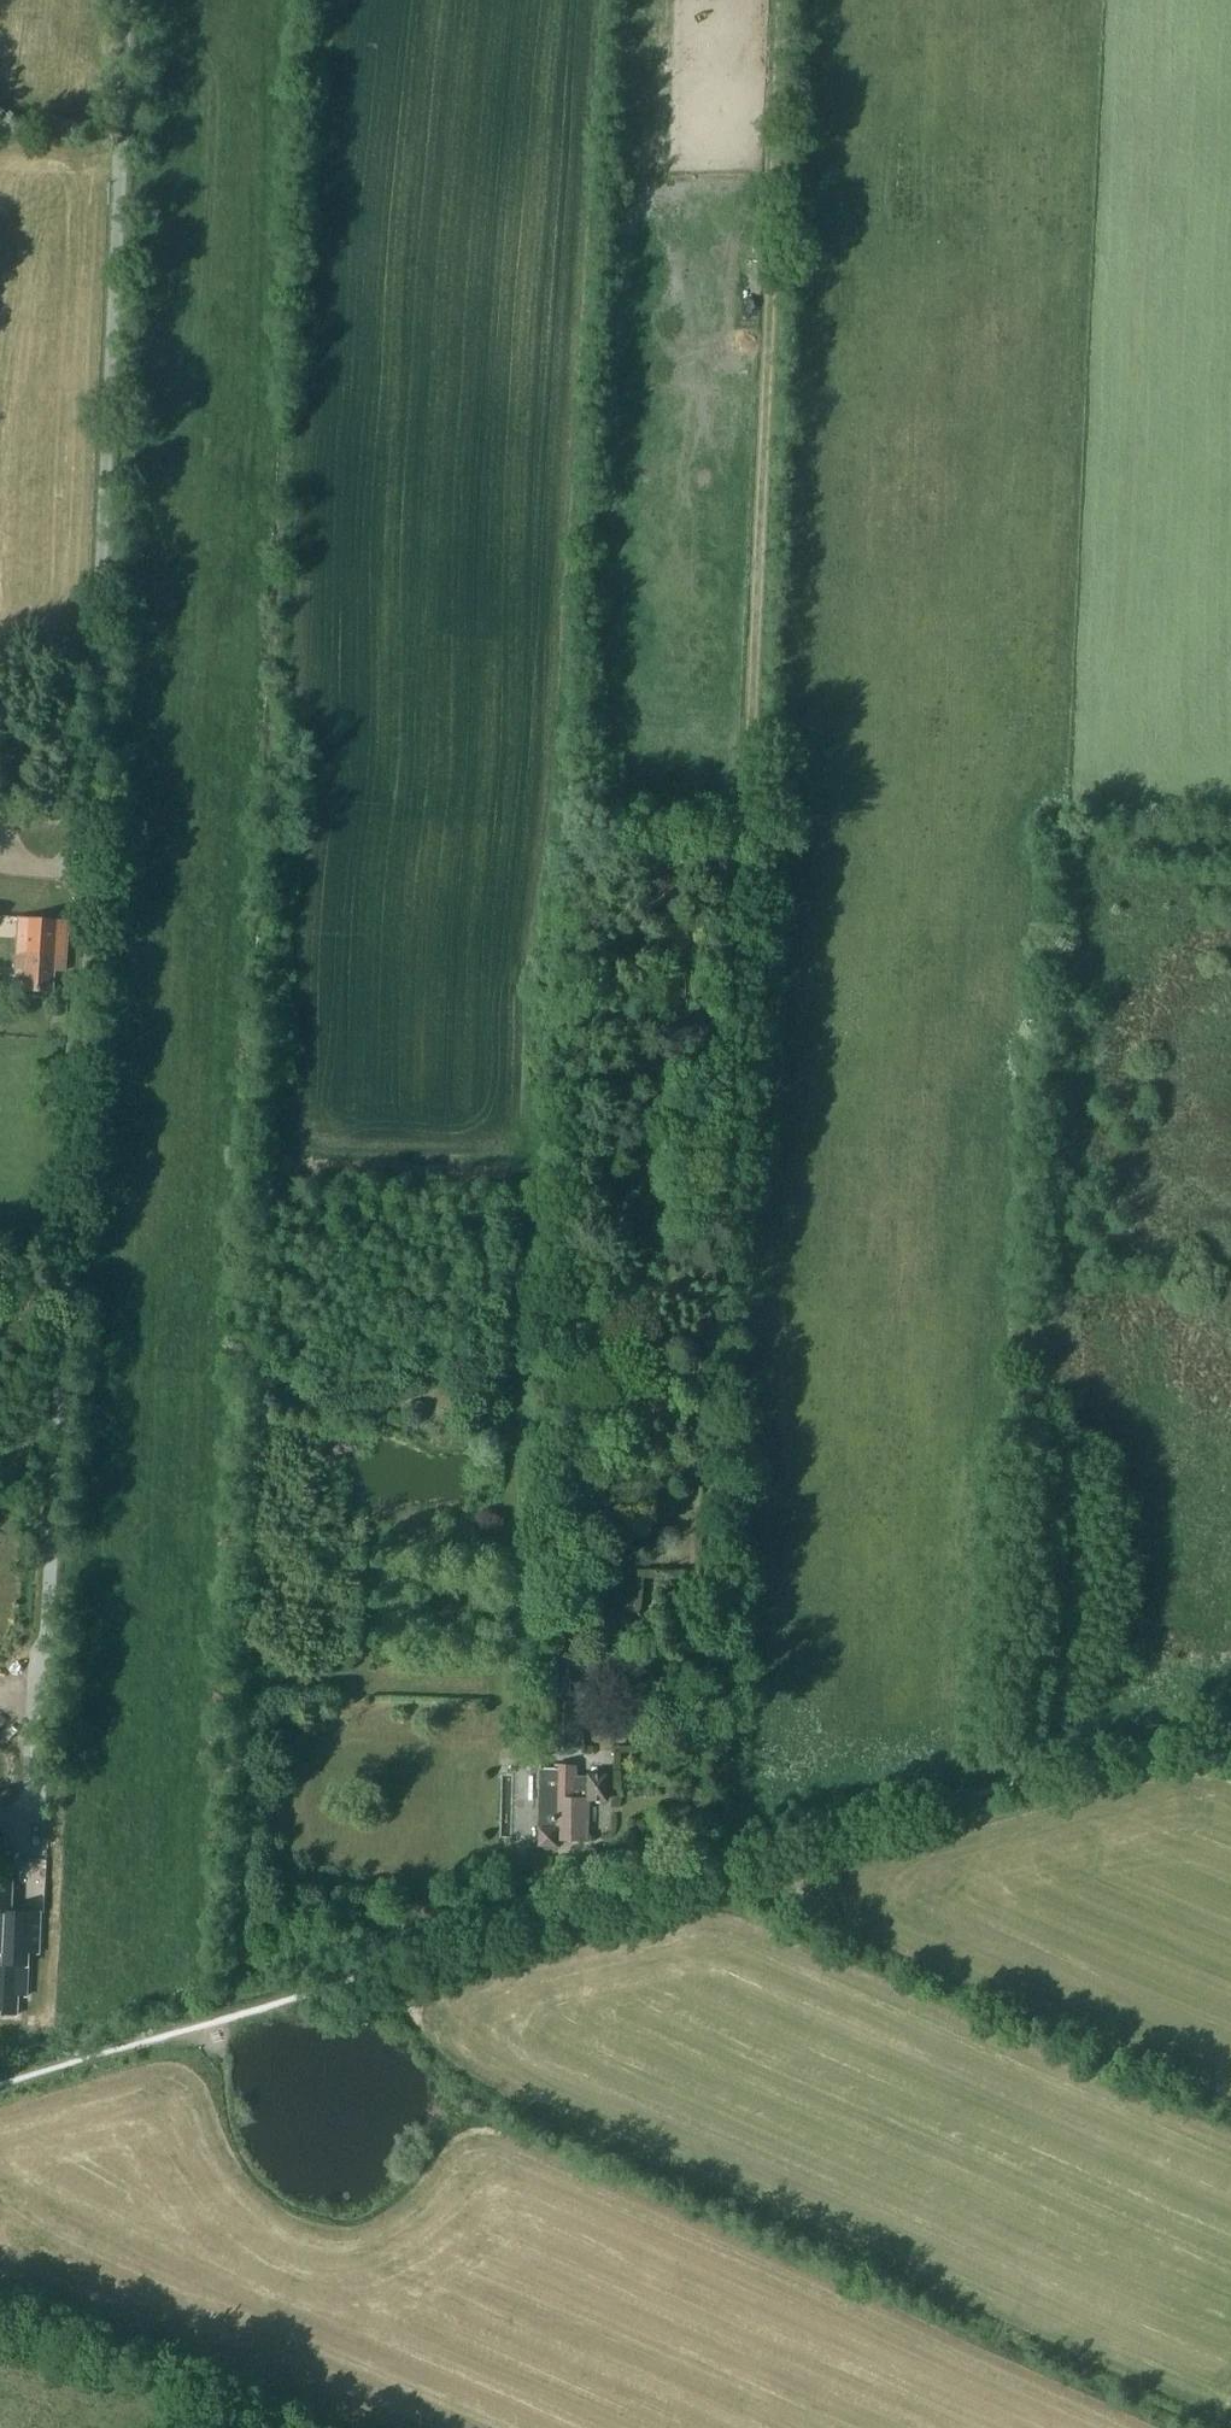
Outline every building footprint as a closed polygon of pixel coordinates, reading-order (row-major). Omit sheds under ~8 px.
[(65,970),(68,920),(19,917),(16,967),(27,968),(25,990),(53,992),(54,970),(65,970)] [(518,1648),(517,1665),(528,1666),(529,1649),(518,1648)] [(64,1719),(75,1720),(76,1700),(65,1700),(64,1719)] [(550,1749),(576,1750),(578,1701),(552,1700),(550,1749)] [(576,1767),(558,1766),(558,1768),(541,1768),(540,1847),(556,1847),(556,1839),(588,1840),(589,1799),(606,1800),(607,1774),(590,1774),(590,1777),(575,1776),(576,1767)] [(15,1858),(14,1878),(13,1910),(41,1911),(44,1911),(47,1858),(15,1858)] [(40,1913),(41,1911),(13,1910),(14,1878),(0,1878),(0,1951),(6,1951),(5,1964),(0,1964),(0,2014),(17,2015),(18,1996),(29,1996),(31,1952),(39,1952),(40,1913)]
